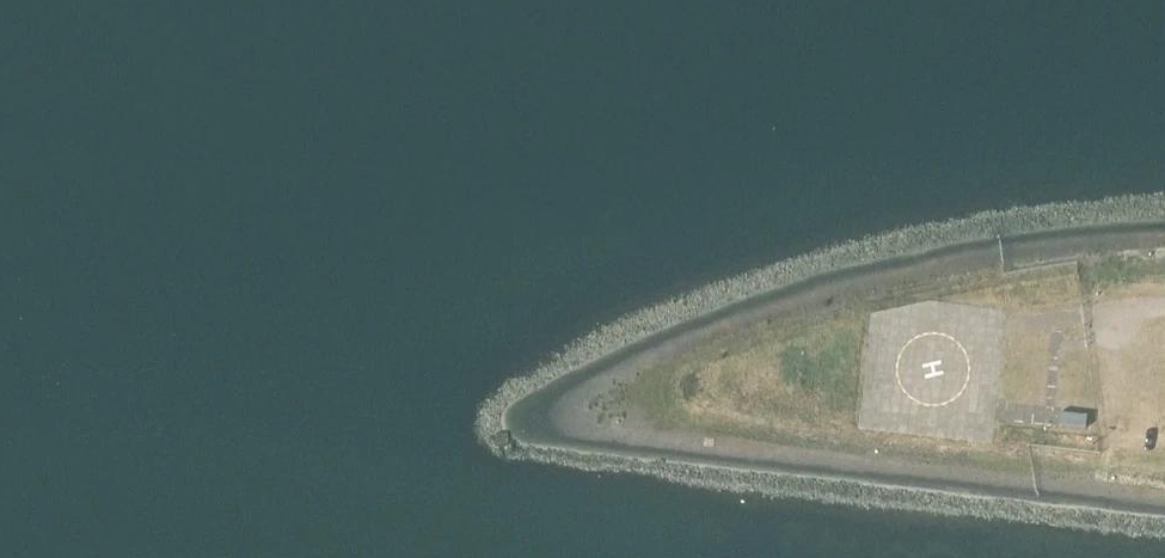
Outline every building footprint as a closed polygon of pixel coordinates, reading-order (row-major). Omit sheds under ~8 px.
[(1085,428),(1087,417),(1058,413),(1057,425),(1085,428)]
